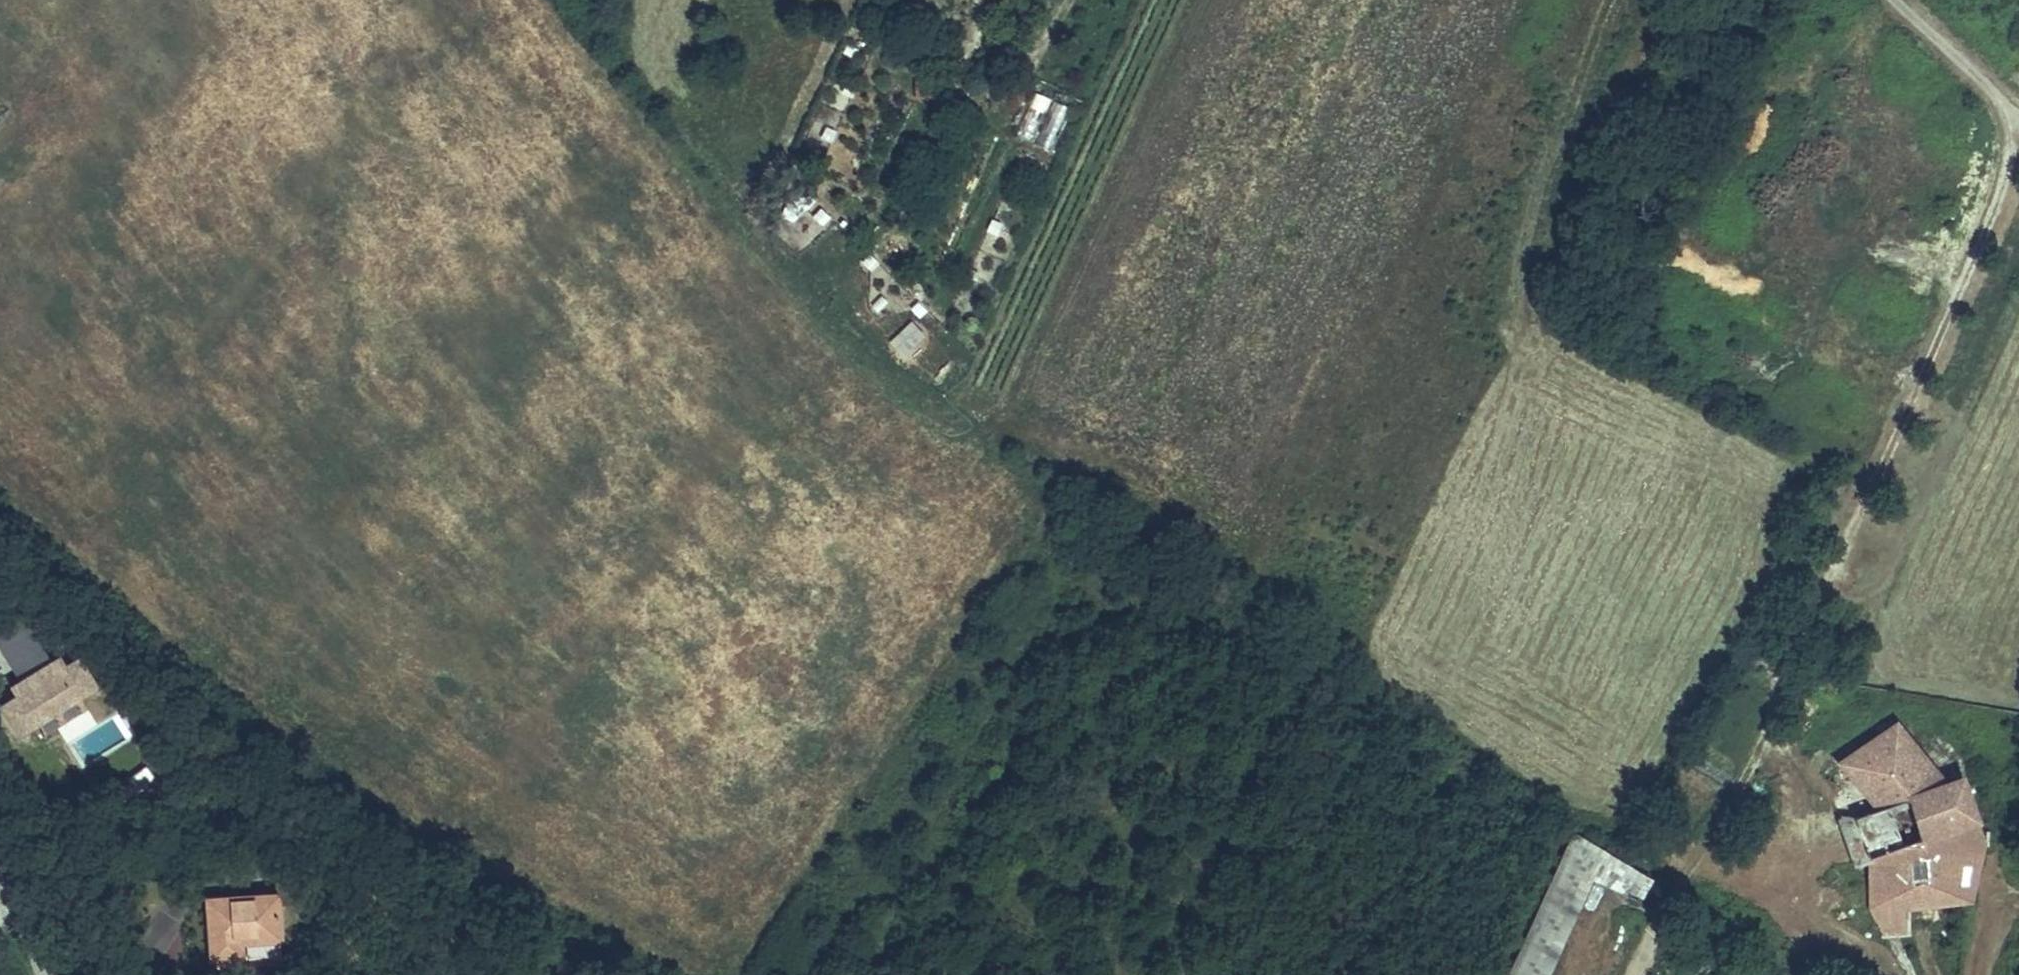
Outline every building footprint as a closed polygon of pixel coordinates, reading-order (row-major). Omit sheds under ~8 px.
[(1051,150),(1069,106),(1052,99),(1035,143),(1051,150)] [(903,357),(925,334),(910,320),(888,342),(903,357)] [(19,599),(0,612),(0,622),(11,638),(34,622),(19,599)] [(73,680),(93,667),(76,641),(64,649),(58,641),(50,646),(34,622),(11,638),(26,662),(11,672),(21,686),(6,695),(20,715),(54,693),(52,689),(71,676),(73,680)] [(1920,841),(1868,861),(1865,861),(1867,911),(1883,936),(1906,935),(1905,910),(1973,907),(1989,850),(1967,780),(1951,785),(1898,723),(1841,771),(1878,811),(1907,801),(1920,841)] [(1508,974),(1550,974),(1604,848),(1569,833),(1508,974)] [(278,877),(206,885),(213,944),(240,941),(238,926),(246,925),(283,921),(278,877)] [(238,926),(240,941),(248,939),(246,925),(238,926)]
